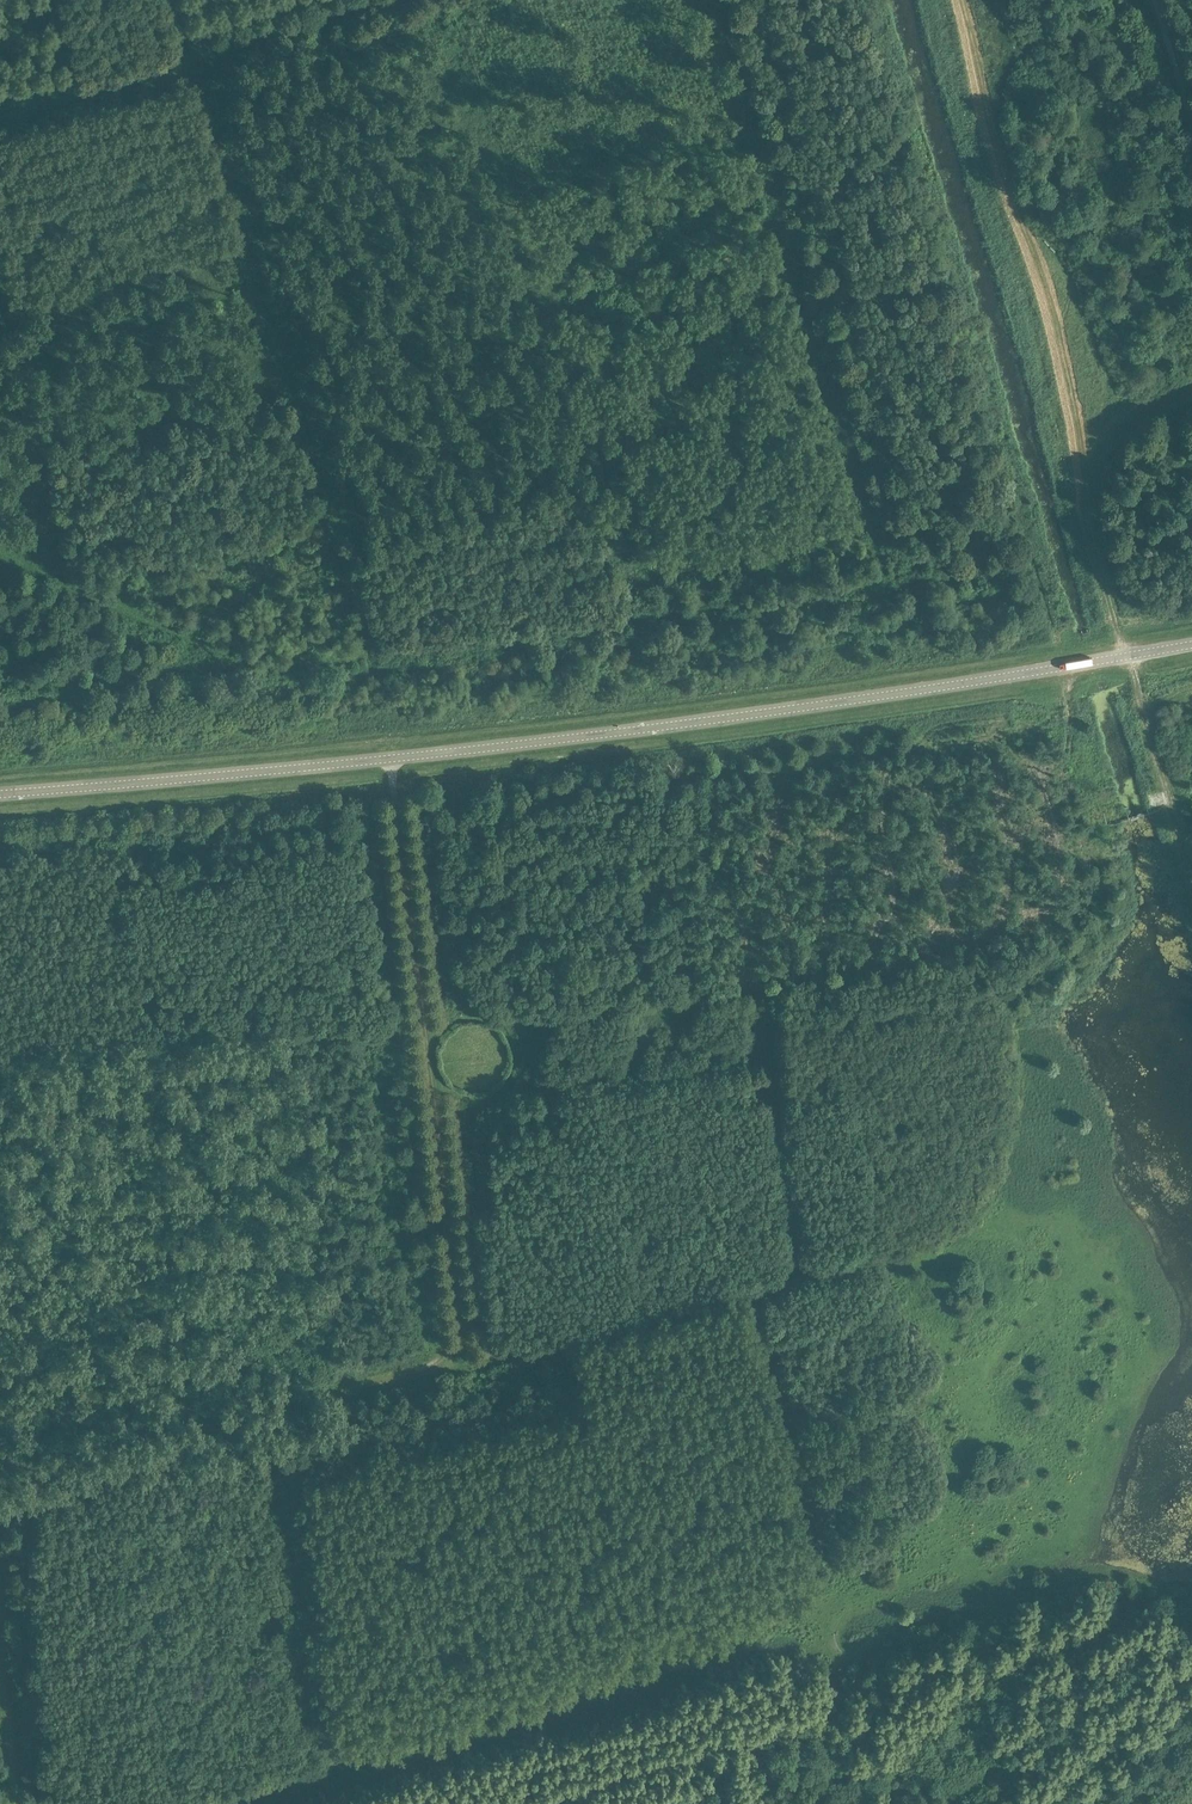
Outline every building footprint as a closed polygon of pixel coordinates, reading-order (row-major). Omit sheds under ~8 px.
[(71,570),(74,577),(85,571),(82,564),(71,570)] [(97,572),(89,576),(94,586),(102,582),(97,572)] [(397,892),(384,897),(386,902),(399,898),(397,892)]
